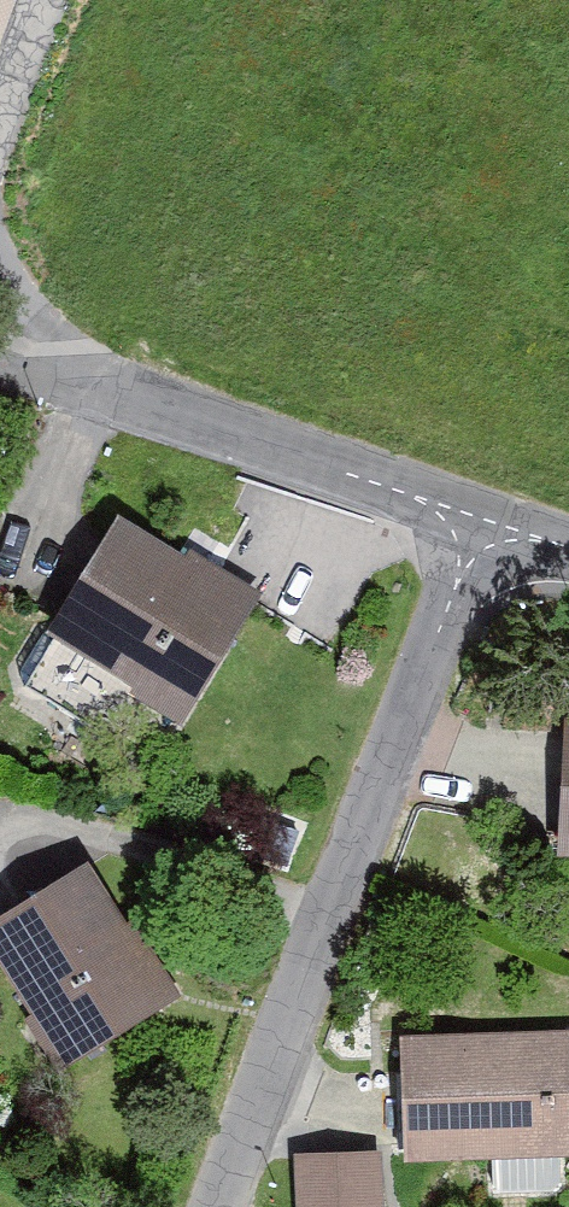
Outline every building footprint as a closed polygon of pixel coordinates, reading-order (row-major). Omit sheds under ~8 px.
[(115,507),(39,624),(176,713),(252,596),(115,507)] [(564,711),(561,849),(568,849),(568,711),(564,711)] [(0,914),(0,946),(64,1055),(166,995),(88,862),(0,914)] [(399,1028),(402,1154),(568,1151),(568,1025),(399,1028)] [(294,1206),(383,1206),(383,1144),(293,1145),(294,1206)] [(568,1155),(496,1156),(497,1181),(568,1179),(568,1155)]
